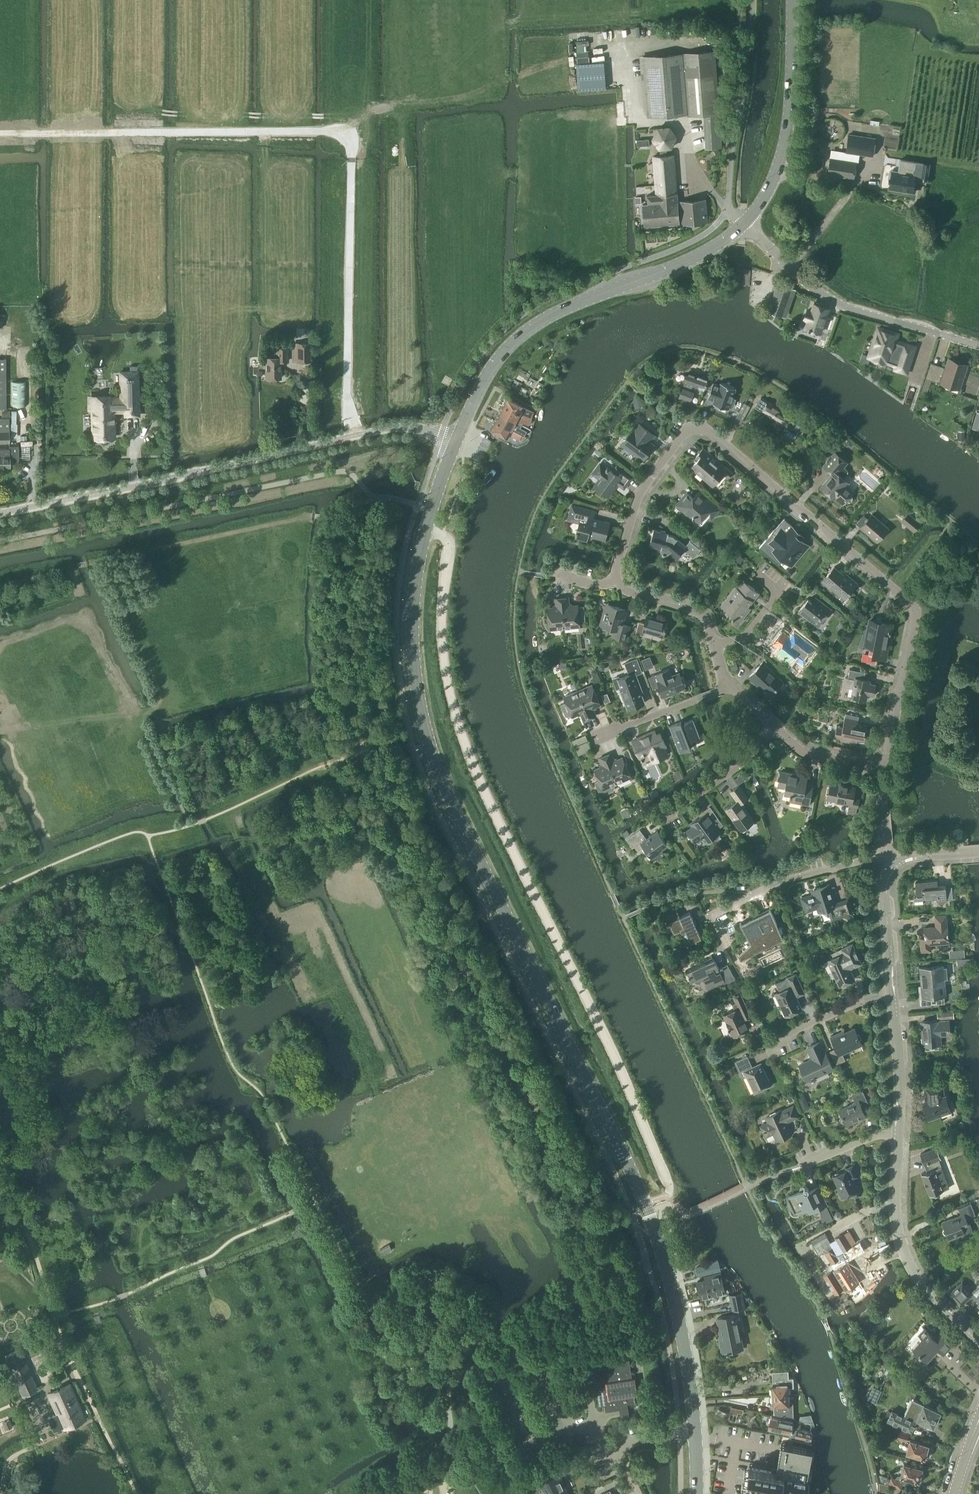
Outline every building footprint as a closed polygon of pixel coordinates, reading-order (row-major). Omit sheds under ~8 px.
[(709,148),(721,147),(713,50),(643,56),(648,116),(687,113),(687,115),(706,113),(709,148)] [(671,148),(676,137),(669,127),(658,128),(653,139),(659,149),(671,148)] [(848,134),(845,152),(873,156),(875,138),(848,134)] [(656,195),(647,196),(648,204),(667,202),(669,225),(679,224),(677,191),(674,155),(653,156),(656,194),(656,195)] [(854,179),(857,162),(830,158),(827,175),(854,179)] [(929,164),(900,159),(899,167),(902,168),(901,173),(892,171),(892,172),(889,171),(888,180),(890,181),(889,189),(914,192),(915,183),(913,182),(914,178),(923,179),(923,180),(924,180),(924,179),(927,180),(928,170),(929,164)] [(683,223),(707,222),(705,200),(681,201),(683,223)] [(648,204),(643,204),(644,226),(669,225),(667,202),(648,204)] [(785,316),(795,290),(778,284),(769,311),(785,316)] [(806,327),(820,332),(828,309),(814,304),(812,311),(807,310),(804,319),(808,320),(806,327)] [(869,355),(869,356),(870,357),(877,359),(885,362),(888,363),(888,362),(896,364),(894,369),(906,373),(915,346),(903,342),(902,344),(895,342),(897,334),(878,328),(869,355)] [(309,361),(309,343),(296,343),(296,361),(309,361)] [(280,362),(287,362),(287,347),(276,347),(276,348),(272,348),(272,358),(262,358),(262,368),(266,368),(266,378),(280,378),(280,362)] [(938,383),(959,390),(967,366),(948,359),(945,368),(943,367),(941,371),(930,367),(926,378),(922,390),(927,392),(931,380),(938,382),(938,383)] [(95,409),(93,409),(93,438),(113,438),(113,412),(125,412),(125,416),(139,416),(137,372),(137,366),(129,366),(130,372),(120,372),(120,398),(112,398),(112,396),(95,396),(95,409)] [(689,372),(684,386),(689,387),(690,384),(704,390),(707,379),(689,372)] [(719,385),(713,383),(708,398),(714,400),(713,403),(728,408),(729,406),(732,407),(735,399),(732,398),(735,388),(720,382),(719,385)] [(690,401),(694,392),(682,388),(679,397),(690,401)] [(506,397),(502,405),(531,420),(533,412),(532,410),(524,406),(506,397)] [(761,398),(755,407),(771,418),(786,426),(781,435),(788,439),(792,432),(797,435),(803,425),(791,418),(792,417),(777,409),(761,398)] [(749,407),(744,404),(740,412),(745,415),(749,407)] [(502,405),(498,412),(522,425),(523,422),(528,425),(530,423),(531,420),(502,405)] [(498,412),(494,420),(525,436),(527,431),(520,427),(522,425),(498,412)] [(9,432),(9,418),(0,418),(0,443),(9,442),(9,432)] [(494,420),(490,428),(508,438),(510,434),(514,436),(514,437),(520,440),(520,441),(524,439),(527,437),(524,436),(525,436),(494,420)] [(648,442),(654,435),(638,424),(634,429),(633,429),(623,441),(628,445),(627,447),(643,459),(644,457),(647,457),(648,454),(648,452),(653,446),(648,442)] [(0,449),(0,467),(9,467),(9,459),(18,459),(18,446),(9,446),(9,449),(0,449)] [(728,478),(732,473),(703,449),(696,458),(698,459),(691,468),(706,480),(707,478),(714,484),(723,474),(728,478)] [(847,464),(840,458),(834,453),(824,464),(834,473),(821,488),(827,493),(828,493),(828,494),(829,494),(830,494),(830,493),(831,493),(843,503),(845,501),(847,502),(848,502),(850,502),(851,501),(852,499),(852,498),(852,496),(851,495),(852,492),(845,486),(848,482),(843,479),(847,475),(848,473),(847,471),(847,469),(844,467),(847,464)] [(808,461),(800,471),(805,475),(813,465),(808,461)] [(606,466),(604,468),(600,465),(594,473),(601,479),(594,487),(607,497),(618,483),(623,487),(631,478),(617,467),(613,472),(606,466)] [(711,519),(719,510),(698,493),(693,499),(686,493),(676,505),(690,517),(691,515),(702,524),(708,517),(711,519)] [(593,519),(595,511),(572,505),(568,520),(580,523),(576,536),(578,539),(585,541),(587,539),(588,536),(605,540),(609,523),(593,519)] [(914,532),(920,524),(908,513),(901,521),(914,532)] [(877,542),(888,529),(872,514),(860,527),(877,542)] [(775,535),(769,542),(774,547),(775,548),(773,550),(783,559),(790,564),(793,560),(795,562),(808,547),(803,543),(804,542),(801,539),(799,538),(801,537),(798,534),(799,533),(794,528),(789,524),(784,520),(785,519),(784,518),(772,533),(773,533),(775,535)] [(686,546),(672,535),(654,530),(650,545),(661,549),(661,551),(662,553),(663,554),(665,554),(667,554),(668,553),(669,553),(676,559),(684,550),(694,558),(701,549),(690,541),(686,546)] [(848,576),(847,578),(834,567),(821,582),(831,590),(832,589),(844,599),(857,584),(848,576)] [(737,589),(723,607),(728,611),(731,614),(730,615),(733,617),(732,619),(734,620),(735,619),(739,622),(745,613),(745,612),(749,607),(747,606),(758,593),(758,592),(755,590),(748,584),(743,581),(737,589)] [(550,630),(565,628),(562,598),(556,599),(556,607),(548,608),(550,630)] [(578,605),(570,606),(569,598),(562,598),(565,628),(580,627),(579,621),(585,620),(584,607),(578,607),(578,605)] [(808,599),(798,612),(814,624),(818,627),(824,620),(831,610),(817,599),(814,604),(808,599)] [(623,624),(627,610),(606,604),(600,625),(615,629),(613,636),(626,640),(630,626),(623,624)] [(663,637),(667,622),(647,616),(644,624),(639,622),(636,634),(644,636),(645,632),(663,637)] [(884,658),(891,624),(881,622),(881,624),(870,622),(861,662),(872,664),(874,656),(884,658)] [(782,633),(774,643),(780,648),(777,652),(789,662),(792,658),(803,667),(817,649),(800,636),(793,631),(788,637),(782,633)] [(650,656),(641,659),(645,669),(654,666),(650,656)] [(636,675),(643,673),(637,658),(625,663),(629,675),(618,679),(621,688),(620,688),(628,709),(645,703),(642,695),(643,695),(636,675)] [(771,695),(783,682),(763,663),(749,677),(758,686),(759,684),(771,695)] [(668,669),(648,677),(653,689),(659,686),(664,697),(673,694),(672,692),(679,690),(685,688),(679,673),(670,676),(668,669)] [(843,687),(852,689),(851,698),(866,701),(867,695),(873,696),(875,685),(870,684),(870,681),(863,680),(865,673),(849,670),(848,678),(845,677),(843,687)] [(578,691),(590,719),(596,716),(593,708),(600,705),(592,685),(578,691)] [(584,721),(590,719),(578,691),(564,697),(567,703),(561,705),(566,716),(568,717),(572,715),(573,717),(581,714),(584,721)] [(607,693),(602,695),(605,703),(610,701),(607,693)] [(857,723),(858,717),(845,714),(842,727),(837,726),(834,737),(840,738),(840,740),(849,742),(849,740),(856,741),(857,738),(864,740),(867,725),(857,723)] [(692,741),(700,738),(693,720),(682,724),(681,722),(669,726),(680,753),(691,749),(690,745),(693,744),(692,741)] [(640,742),(634,745),(640,758),(648,755),(650,760),(657,757),(667,753),(664,747),(666,746),(660,733),(656,735),(655,731),(639,738),(640,742)] [(627,762),(633,760),(629,751),(623,753),(627,762)] [(605,756),(618,784),(631,777),(622,758),(615,761),(612,754),(605,756)] [(612,786),(618,784),(605,756),(600,759),(603,766),(595,770),(600,781),(596,783),(601,794),(604,795),(611,792),(612,788),(612,786)] [(805,784),(807,777),(781,772),(778,786),(786,788),(785,793),(790,794),(790,795),(791,795),(790,801),(809,805),(813,785),(805,784)] [(852,798),(855,787),(831,782),(827,799),(850,803),(848,813),(855,815),(857,808),(859,799),(852,798)] [(755,824),(753,822),(754,821),(741,803),(748,798),(739,786),(731,792),(737,801),(726,810),(741,831),(742,830),(743,832),(755,824)] [(718,829),(723,825),(710,807),(702,812),(704,815),(692,823),(694,826),(687,831),(695,842),(701,837),(705,842),(713,837),(714,838),(717,838),(720,837),(720,834),(719,833),(720,832),(718,829)] [(657,831),(647,838),(640,829),(627,839),(633,847),(634,846),(638,852),(644,847),(653,859),(656,856),(659,860),(666,855),(661,850),(668,845),(657,831)] [(945,886),(937,886),(937,880),(915,882),(916,897),(914,897),(914,904),(923,904),(923,899),(938,897),(938,902),(947,902),(945,886)] [(847,900),(835,904),(829,885),(817,889),(817,890),(813,891),(814,895),(803,898),(807,911),(818,907),(819,911),(830,908),(833,918),(851,913),(847,900)] [(690,912),(680,916),(676,906),(663,910),(668,926),(671,925),(672,927),(675,932),(681,930),(683,935),(688,939),(689,942),(690,941),(691,942),(702,938),(690,912)] [(778,927),(774,918),(774,917),(770,908),(759,913),(753,916),(753,917),(745,921),(746,923),(742,925),(740,922),(740,923),(741,925),(744,931),(747,938),(749,937),(754,947),(763,942),(765,947),(767,946),(780,939),(774,929),(778,927)] [(947,926),(946,926),(946,915),(935,916),(936,927),(924,928),(924,938),(920,938),(921,952),(931,951),(930,944),(949,943),(947,926)] [(861,963),(858,955),(852,944),(831,953),(834,958),(828,960),(833,971),(829,973),(832,979),(836,978),(839,986),(854,979),(850,969),(861,963)] [(748,957),(747,954),(748,954),(745,949),(739,955),(738,956),(741,961),(748,957)] [(715,958),(714,959),(713,957),(705,961),(705,963),(688,971),(692,981),(696,980),(696,981),(695,981),(697,983),(699,983),(701,983),(702,982),(702,981),(703,980),(704,981),(708,989),(722,983),(724,986),(736,979),(730,968),(724,970),(723,969),(720,970),(715,958)] [(946,967),(943,967),(943,965),(919,967),(921,986),(918,986),(920,1006),(944,1003),(944,996),(946,996),(945,979),(947,979),(946,967)] [(741,972),(739,973),(745,983),(754,978),(753,977),(750,969),(741,973),(741,972)] [(793,990),(801,986),(796,974),(776,983),(780,992),(776,994),(786,1016),(802,1009),(793,990)] [(742,1014),(749,1012),(741,994),(734,997),(737,1003),(733,1005),(735,1010),(724,1015),(730,1027),(729,1028),(733,1037),(749,1030),(742,1014)] [(938,1019),(954,1018),(953,1011),(937,1012),(938,1019)] [(939,1034),(949,1033),(948,1021),(938,1022),(938,1021),(921,1022),(923,1045),(940,1044),(939,1034)] [(842,1054),(861,1045),(854,1029),(840,1036),(839,1033),(831,1037),(836,1049),(830,1052),(836,1064),(845,1060),(842,1054)] [(826,1053),(825,1054),(819,1042),(808,1048),(813,1059),(800,1066),(807,1081),(833,1069),(826,1053)] [(761,1064),(753,1068),(748,1056),(735,1062),(742,1078),(748,1076),(755,1093),(770,1086),(761,1064)] [(945,1097),(943,1097),(942,1086),(925,1088),(926,1104),(923,1105),(928,1119),(950,1111),(945,1097)] [(861,1107),(868,1103),(862,1092),(852,1096),(855,1103),(839,1110),(846,1126),(866,1117),(861,1107)] [(787,1126),(785,1122),(798,1116),(793,1106),(781,1112),(781,1110),(766,1117),(768,1122),(761,1126),(766,1137),(773,1133),(777,1141),(792,1134),(788,1127),(788,1126),(787,1126)] [(938,1160),(940,1159),(936,1148),(920,1154),(927,1172),(922,1174),(930,1196),(949,1189),(938,1160)] [(853,1179),(860,1175),(855,1165),(846,1169),(846,1171),(833,1177),(842,1198),(852,1193),(854,1197),(861,1194),(857,1185),(856,1186),(853,1179)] [(808,1188),(807,1187),(806,1187),(805,1187),(804,1188),(804,1189),(804,1190),(787,1197),(795,1213),(807,1208),(809,1213),(827,1205),(819,1187),(809,1192),(808,1192),(808,1191),(809,1189),(808,1188)] [(973,1233),(970,1225),(968,1224),(966,1219),(975,1216),(971,1204),(958,1209),(961,1215),(942,1222),(944,1228),(943,1229),(942,1231),(943,1233),(945,1234),(946,1233),(949,1240),(958,1236),(960,1241),(971,1237),(973,1233)] [(833,1219),(827,1207),(820,1210),(822,1224),(833,1219)] [(842,1251),(856,1243),(849,1231),(843,1234),(835,1239),(842,1251)] [(833,1247),(828,1239),(824,1233),(810,1241),(813,1247),(818,1256),(824,1252),(833,1247)] [(840,1259),(831,1264),(834,1269),(837,1274),(835,1276),(843,1289),(845,1292),(860,1283),(847,1262),(866,1251),(860,1241),(837,1255),(840,1259)] [(840,1259),(837,1255),(833,1247),(824,1252),(831,1264),(840,1259)] [(720,1271),(718,1261),(706,1263),(707,1265),(697,1268),(698,1276),(720,1271)] [(843,1289),(831,1271),(823,1276),(834,1294),(843,1289)] [(701,1298),(725,1292),(721,1274),(705,1277),(706,1281),(698,1283),(701,1298)] [(962,1283),(949,1294),(960,1306),(971,1295),(970,1293),(971,1293),(962,1283)] [(733,1312),(745,1309),(742,1293),(729,1296),(733,1312)] [(735,1323),(739,1322),(737,1315),(717,1319),(722,1342),(720,1343),(722,1353),(742,1349),(739,1329),(736,1329),(735,1323)] [(939,1333),(935,1338),(925,1329),(919,1335),(923,1339),(914,1348),(927,1361),(938,1349),(944,1355),(952,1346),(939,1333)] [(37,1340),(26,1345),(26,1346),(31,1356),(33,1355),(42,1352),(37,1341),(37,1340)] [(19,1350),(5,1356),(13,1374),(22,1394),(36,1388),(35,1386),(33,1381),(25,1362),(23,1358),(19,1350)] [(596,1374),(594,1374),(598,1406),(605,1405),(606,1412),(620,1410),(619,1406),(636,1403),(635,1395),(638,1395),(635,1378),(632,1379),(629,1360),(594,1365),(596,1374)] [(772,1389),(771,1389),(771,1395),(788,1394),(788,1388),(794,1387),(793,1378),(789,1378),(788,1370),(772,1371),(773,1384),(772,1384),(772,1385),(772,1389)] [(57,1413),(47,1418),(54,1432),(56,1430),(57,1433),(62,1431),(61,1428),(69,1425),(70,1424),(77,1421),(78,1421),(84,1418),(69,1385),(48,1394),(57,1413)] [(874,1402),(878,1394),(880,1390),(875,1387),(869,1400),(874,1402)] [(788,1394),(771,1395),(771,1403),(773,1403),(773,1406),(774,1408),(774,1414),(783,1416),(793,1418),(793,1401),(789,1401),(788,1394)] [(939,1412),(924,1405),(923,1404),(923,1406),(914,1402),(905,1418),(892,1411),(887,1421),(911,1432),(916,1419),(932,1427),(935,1420),(938,1419),(939,1419),(941,1416),(940,1415),(939,1413),(939,1412)] [(792,1429),(793,1422),(771,1417),(769,1430),(790,1434),(790,1436),(811,1440),(813,1433),(797,1430),(792,1429)] [(3,1423),(2,1423),(4,1426),(5,1430),(12,1427),(9,1420),(3,1423)] [(906,1442),(909,1433),(899,1430),(896,1439),(906,1442)] [(927,1450),(928,1445),(910,1440),(909,1443),(908,1443),(907,1447),(908,1447),(906,1453),(924,1458),(927,1458),(929,1450),(927,1450)] [(744,1493),(804,1493),(804,1492),(807,1493),(810,1479),(807,1478),(807,1477),(806,1477),(806,1478),(804,1478),(806,1468),(809,1469),(810,1461),(807,1460),(809,1449),(781,1444),(779,1454),(777,1468),(776,1472),(774,1472),(771,1472),(749,1467),(746,1480),(744,1493)] [(921,1473),(922,1469),(904,1464),(900,1476),(899,1476),(898,1477),(897,1477),(896,1479),(882,1475),(885,1484),(890,1486),(890,1485),(901,1487),(901,1484),(904,1484),(905,1484),(907,1483),(909,1482),(910,1480),(910,1479),(918,1481),(919,1481),(921,1482),(923,1474),(921,1473)] [(545,1493),(567,1493),(558,1475),(540,1483),(536,1475),(524,1480),(530,1493),(536,1493),(541,1492),(539,1490),(542,1488),(545,1493)]
